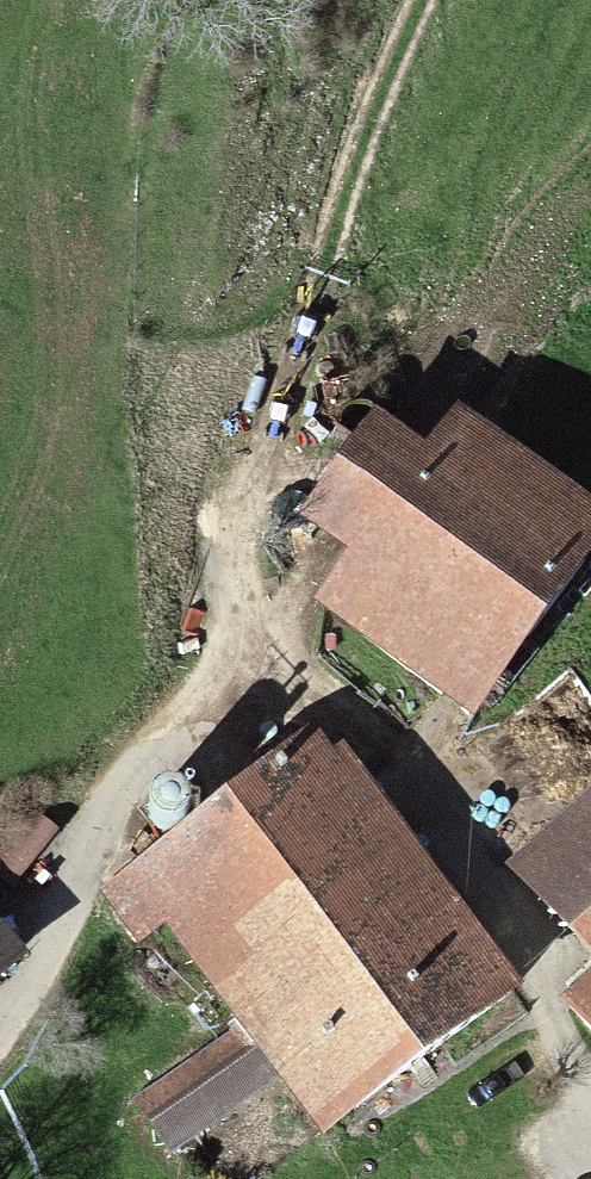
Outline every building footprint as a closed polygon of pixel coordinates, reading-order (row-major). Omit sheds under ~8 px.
[(350,589),(500,698),(590,574),(590,485),(483,407),(444,461),(400,428),(329,526),(373,558),(350,589)] [(352,732),(123,878),(153,924),(177,908),(325,1138),(529,1007),(352,732)] [(510,856),(590,962),(590,795),(510,856)] [(20,955),(0,929),(0,970),(20,955)]
